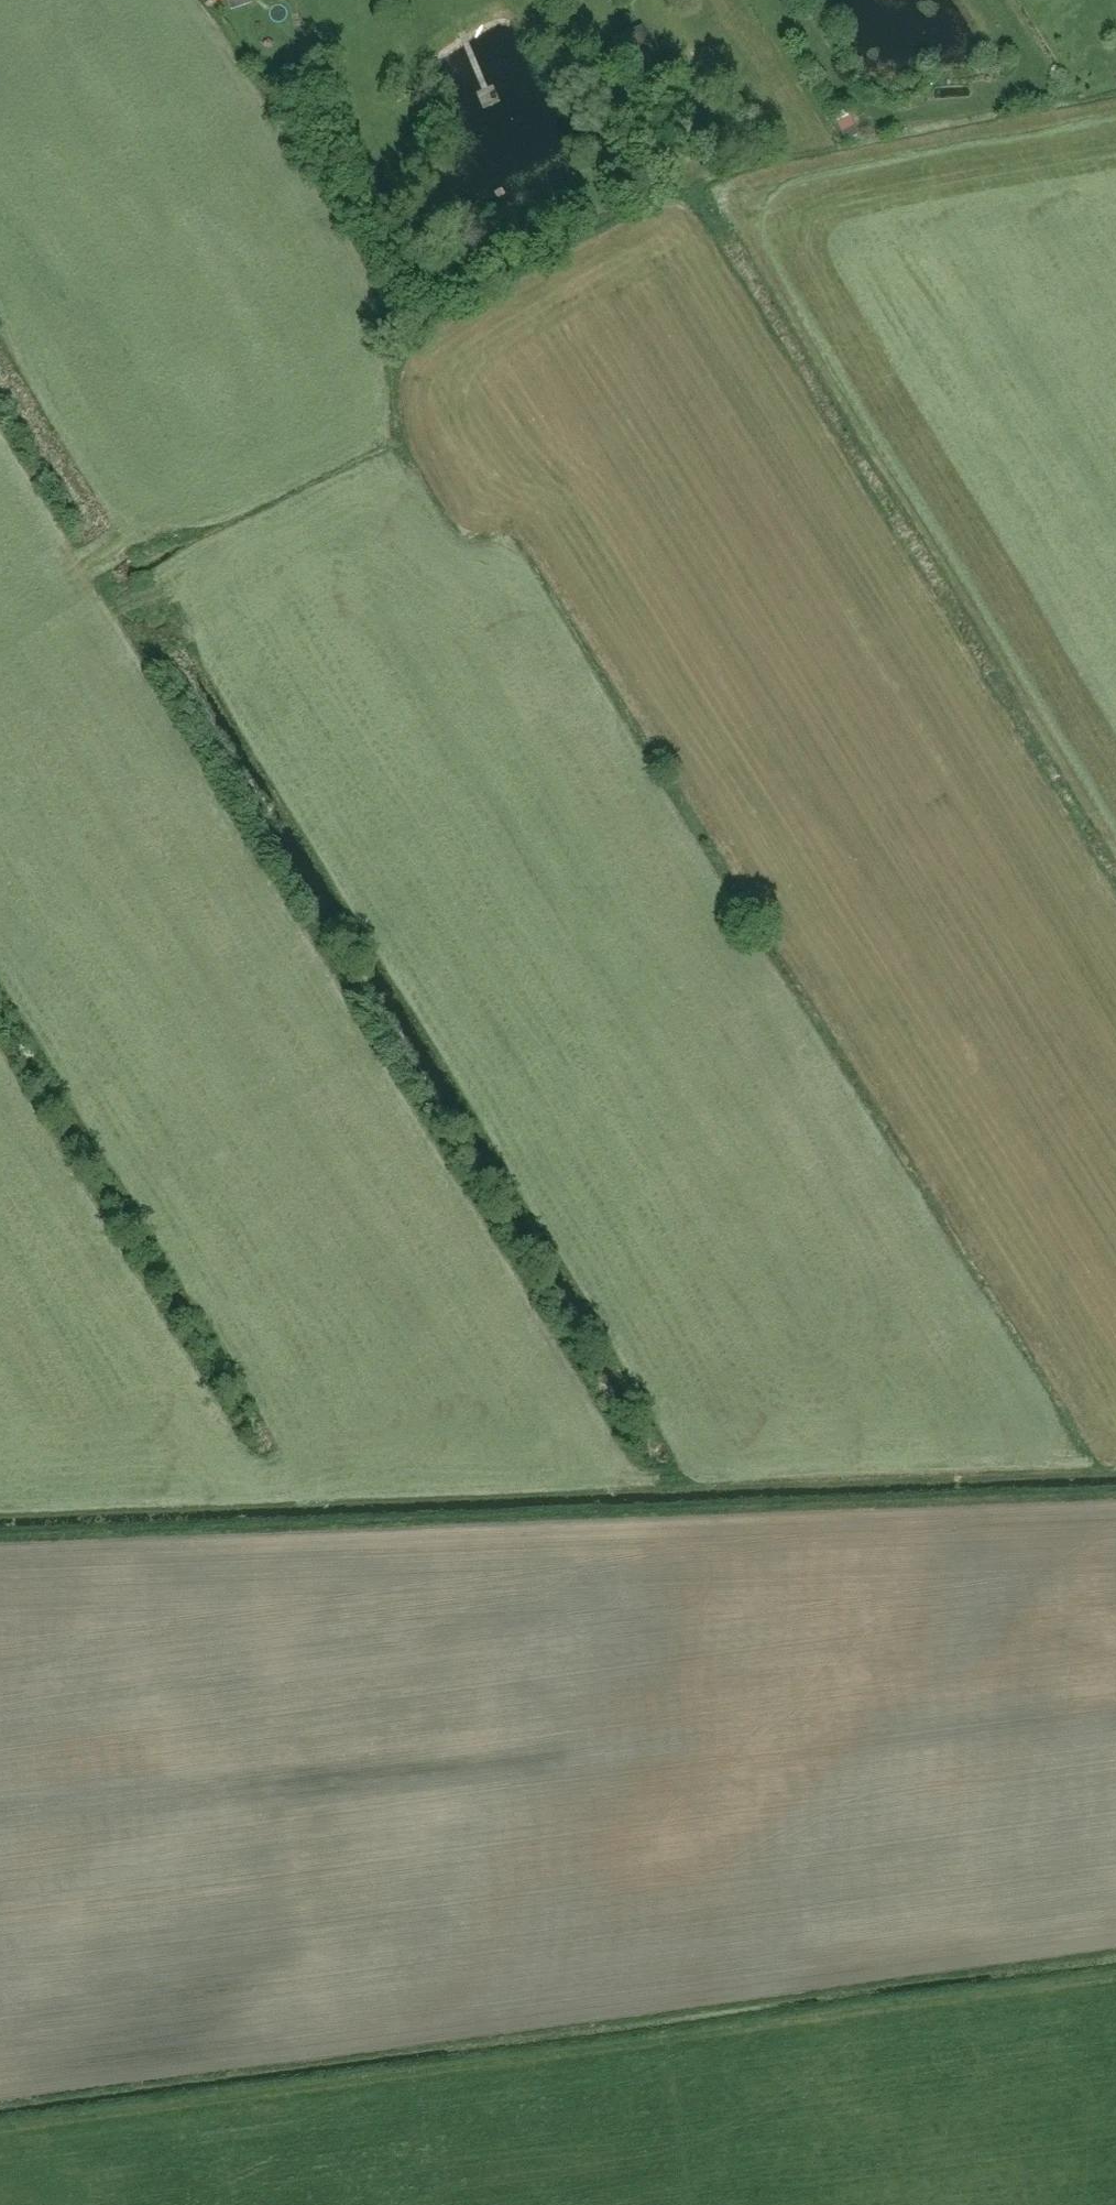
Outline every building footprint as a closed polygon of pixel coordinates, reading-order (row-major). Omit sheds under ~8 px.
[(629,62),(654,49),(642,26),(623,36),(626,43),(621,46),(629,62)]
